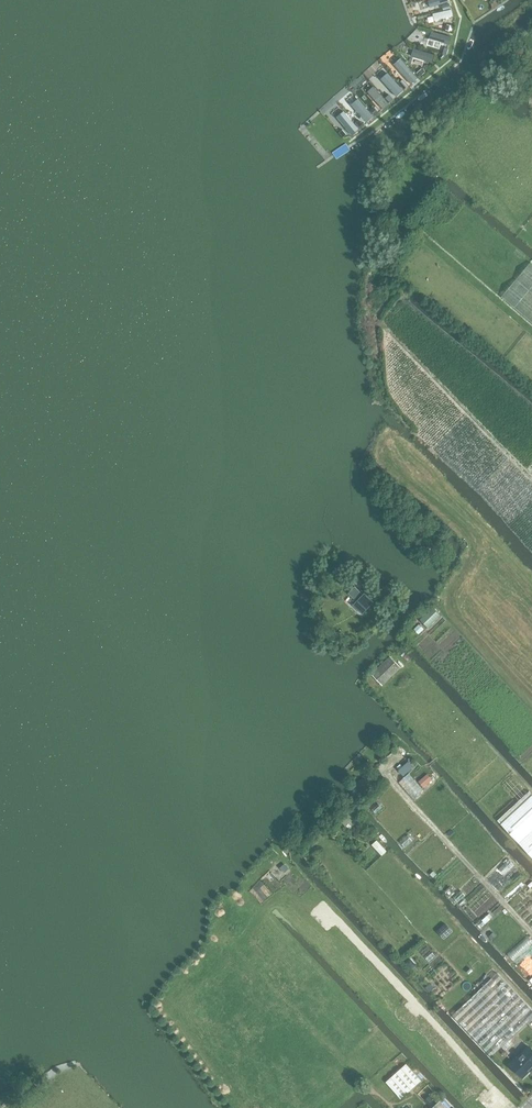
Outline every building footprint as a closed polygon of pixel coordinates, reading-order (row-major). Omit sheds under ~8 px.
[(434,19),(452,16),(451,10),(433,13),(434,19)] [(429,31),(427,40),(449,45),(451,36),(429,31)] [(411,49),(409,58),(431,63),(433,55),(411,49)] [(393,64),(410,84),(417,78),(400,58),(393,64)] [(379,80),(394,97),(401,91),(387,74),(379,80)] [(366,91),(380,109),(388,103),(373,85),(366,91)] [(350,104),(365,122),(372,116),(357,98),(350,104)] [(337,117),(351,134),(358,129),(344,111),(337,117)] [(432,173),(431,174),(436,179),(437,177),(438,175),(440,174),(435,169),(433,171),(432,173)] [(429,552),(432,544),(422,541),(419,549),(429,552)] [(450,563),(453,566),(458,560),(455,557),(450,563)] [(355,587),(348,594),(357,602),(353,605),(362,614),(374,602),(364,593),(363,595),(355,587)] [(428,627),(440,615),(432,606),(420,619),(428,627)] [(382,686),(401,667),(389,655),(371,674),(382,686)] [(523,762),(531,772),(531,753),(523,762)] [(366,772),(373,766),(367,759),(360,765),(366,772)] [(422,789),(408,774),(398,783),(413,798),(422,789)] [(513,776),(503,785),(518,801),(498,821),(531,857),(531,796),(513,776)] [(445,923),(437,930),(445,939),(453,932),(445,923)] [(513,1042),(509,1039),(531,1017),(531,1009),(497,973),(453,1015),(491,1056),(501,1046),(505,1050),(513,1042)] [(531,1068),(531,1048),(528,1044),(509,1064),(523,1078),(531,1068)] [(386,1082),(401,1099),(422,1080),(407,1064),(386,1082)] [(424,1101),(434,1092),(427,1085),(418,1094),(424,1101)]
